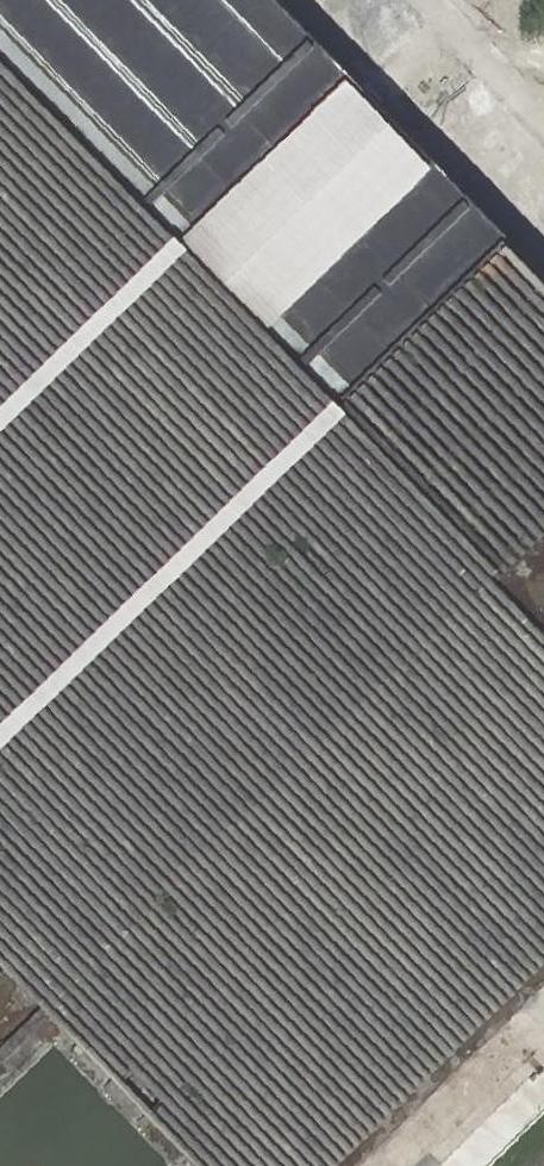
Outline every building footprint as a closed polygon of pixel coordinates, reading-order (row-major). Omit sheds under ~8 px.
[(54,1047),(169,1165),(331,1165),(543,958),(543,274),(411,137),(407,132),(384,109),(366,90),(278,0),(0,0),(0,1100),(54,1047)]
